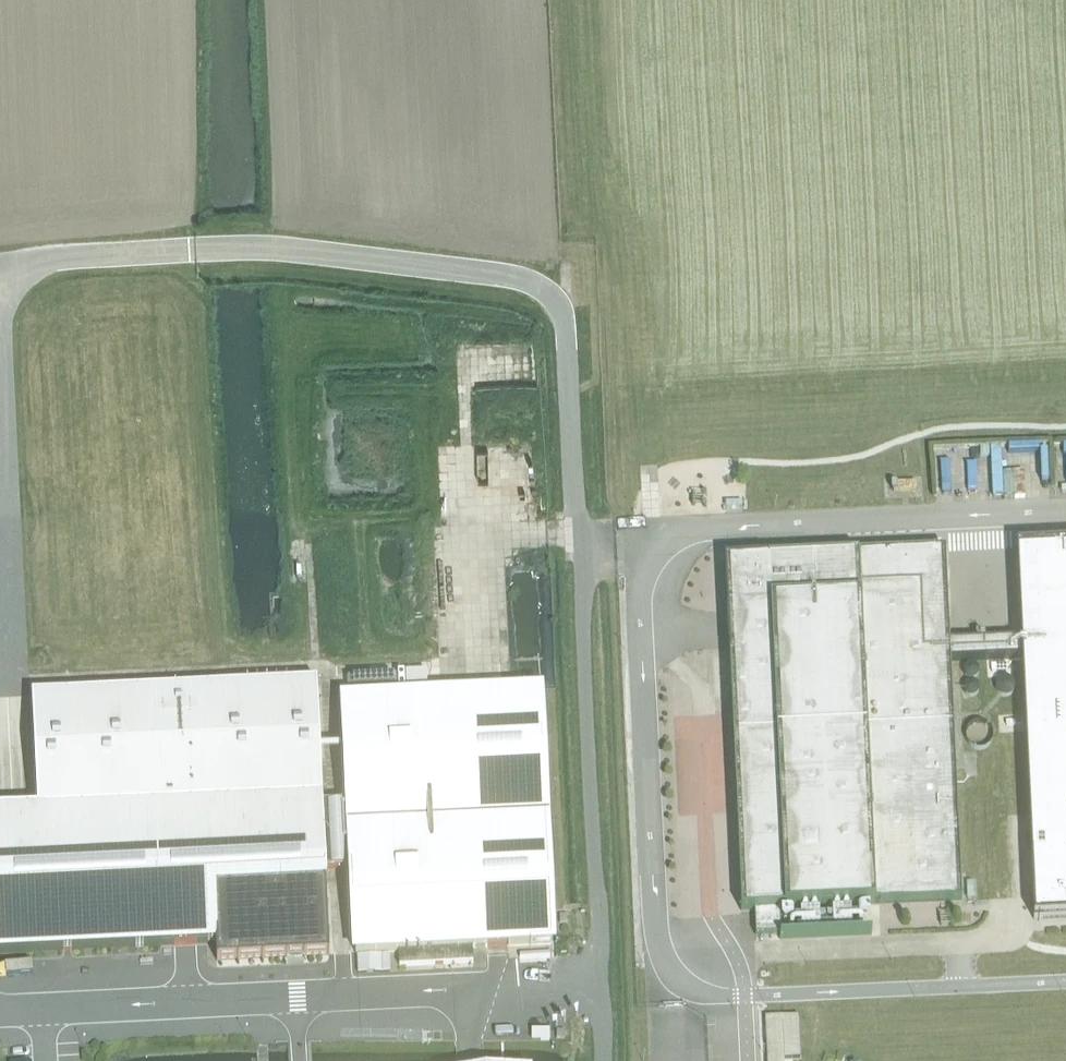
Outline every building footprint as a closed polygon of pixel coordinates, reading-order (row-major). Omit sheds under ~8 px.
[(1028,483),(1048,481),(1045,446),(1023,447),(972,452),(973,469),(1001,466),(1001,474),(1027,472),(1028,483)] [(967,468),(964,451),(950,453),(952,470),(967,468)] [(1017,547),(1021,639),(949,642),(945,550),(726,560),(730,649),(730,653),(732,696),(733,714),(741,877),(742,910),(756,910),(756,912),(757,935),(781,934),(780,909),(962,900),(951,660),(1023,657),(1034,896),(1035,919),(1036,919),(1065,918),(1065,545),(1017,547)] [(728,654),(711,654),(710,693),(727,694),(728,654)] [(349,803),(324,804),(317,681),(32,696),(38,808),(0,810),(0,953),(216,942),(217,960),(330,954),(326,871),(352,870),(356,953),(399,951),(400,965),(474,962),(473,947),(553,944),(540,688),(344,697),(349,803)]
